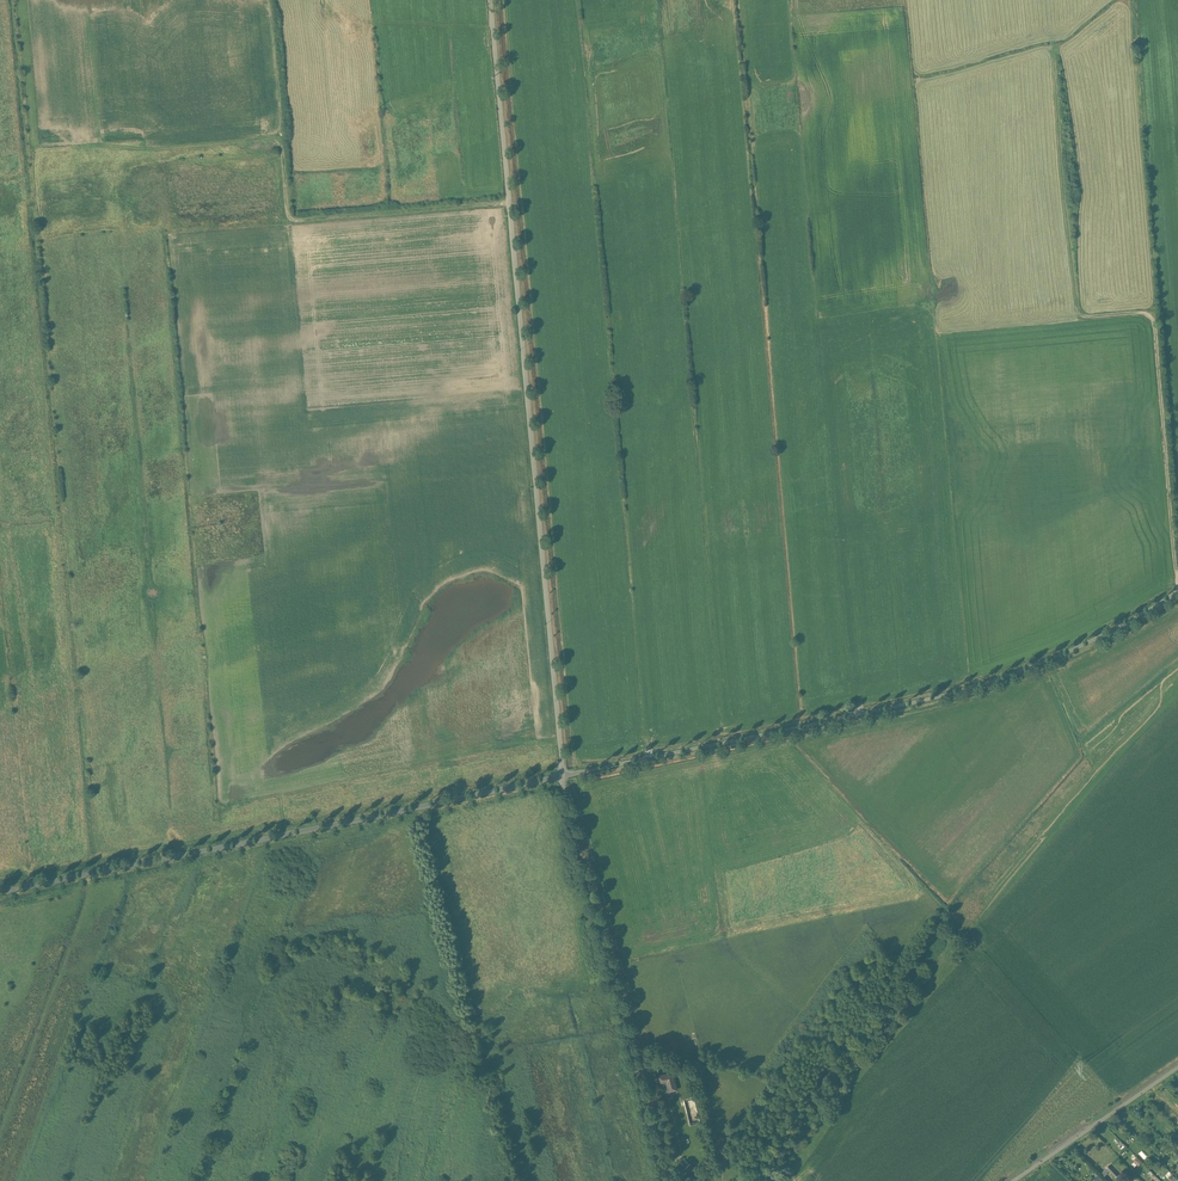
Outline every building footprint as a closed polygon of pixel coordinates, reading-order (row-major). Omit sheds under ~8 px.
[(672,1072),(659,1076),(660,1084),(667,1082),(669,1091),(677,1089),(672,1072)] [(1138,1165),(1142,1161),(1136,1157),(1133,1160),(1138,1165)] [(695,1169),(690,1164),(685,1169),(689,1173),(695,1169)] [(1117,1175),(1108,1166),(1107,1168),(1115,1177),(1117,1175)]
